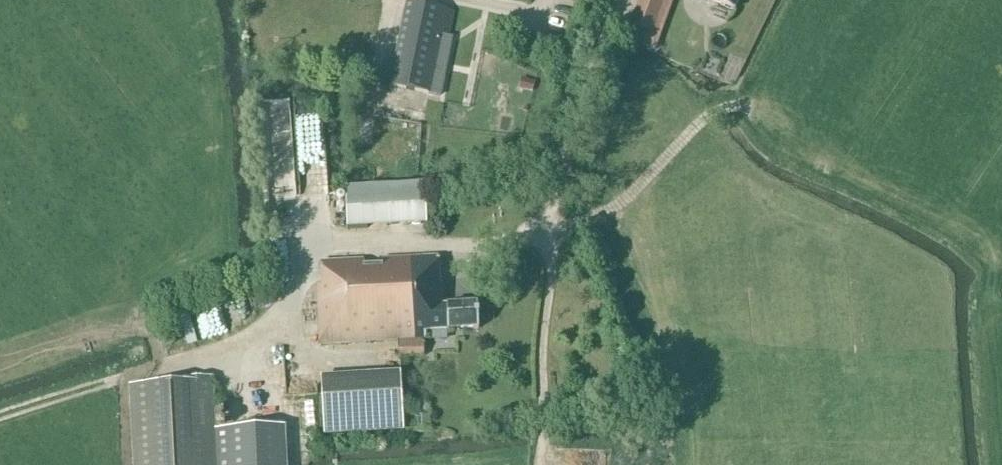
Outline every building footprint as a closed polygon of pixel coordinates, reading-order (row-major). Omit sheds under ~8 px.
[(675,0),(639,0),(625,40),(656,52),(675,0)] [(739,0),(707,0),(734,11),(739,0)] [(450,40),(456,13),(407,3),(394,62),(385,60),(379,85),(428,95),(440,38),(450,40)] [(522,79),(520,89),(532,92),(535,82),(522,79)] [(331,190),(327,110),(293,112),(295,156),(275,157),(277,193),(331,190)] [(347,230),(428,226),(426,185),(345,189),(347,230)] [(441,307),(438,257),(321,263),(322,286),(317,286),(319,345),(426,339),(426,332),(449,331),(479,330),(478,305),(441,307)] [(213,299),(220,329),(229,327),(222,296),(213,299)] [(324,436),(405,432),(401,372),(321,377),(324,436)] [(281,429),(215,432),(212,378),(182,380),(182,385),(130,387),(134,464),(283,464),(281,429)]
